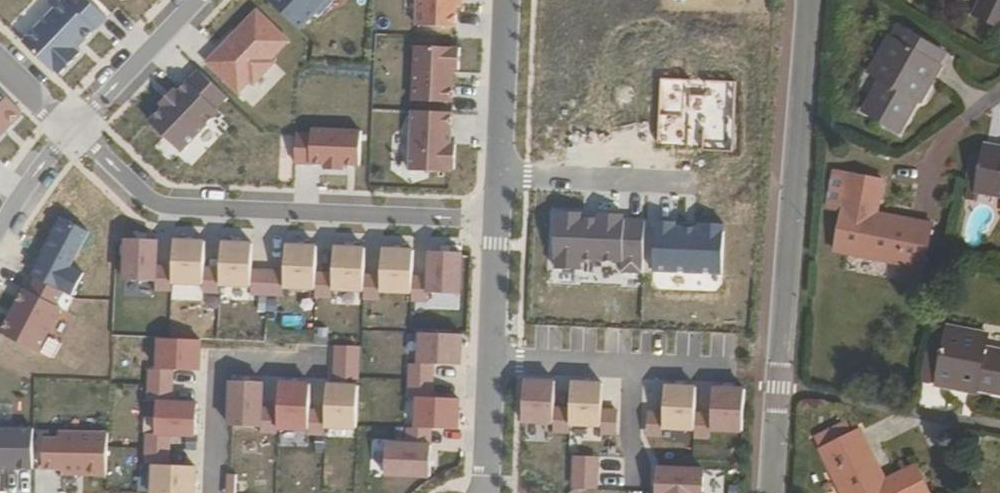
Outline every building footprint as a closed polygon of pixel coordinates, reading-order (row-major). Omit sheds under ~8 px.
[(88,0),(71,0),(68,3),(64,0),(23,43),(58,77),(79,56),(75,52),(107,19),(88,0)] [(300,30),(317,13),(320,17),(335,1),(334,0),(269,0),(300,30)] [(457,28),(457,7),(462,8),(463,0),(418,0),(417,26),(457,28)] [(977,18),(999,29),(999,0),(986,0),(977,18)] [(295,39),(261,6),(207,63),(241,96),(253,83),(257,86),(279,63),(275,60),(295,39)] [(922,56),(928,44),(897,26),(891,38),(922,56)] [(940,67),(937,65),(922,56),(891,38),(888,37),(868,74),(878,80),(862,111),(900,132),(917,102),(920,104),(940,67)] [(944,53),(928,44),(922,56),(937,65),(944,53)] [(461,48),(416,46),(414,101),(453,103),(455,70),(460,70),(461,48)] [(228,97),(200,70),(178,93),(175,89),(161,103),(164,107),(150,122),(182,152),(220,112),(217,109),(228,97)] [(23,113),(0,90),(0,137),(23,113)] [(453,113),(408,111),(406,174),(450,175),(450,170),(456,170),(456,145),(451,145),(453,113)] [(361,167),(362,132),(312,130),(312,135),(297,134),(296,164),(326,165),(326,170),(344,171),(344,166),(361,167)] [(978,183),(977,192),(999,196),(999,147),(986,145),(985,148),(983,156),(978,183)] [(974,155),(983,156),(985,148),(976,146),(974,155)] [(974,155),(969,181),(978,183),(983,156),(974,155)] [(931,225),(876,215),(862,213),(865,200),(878,202),(882,180),(849,174),(834,251),(922,268),(931,225)] [(977,192),(978,183),(969,181),(967,190),(977,192)] [(865,200),(862,213),(876,215),(878,202),(865,200)] [(551,211),(549,268),(642,271),(644,214),(551,211)] [(158,240),(127,238),(125,281),(156,282),(156,291),(172,291),(173,281),(173,266),(157,266),(158,240)] [(206,240),(174,239),(173,266),(173,281),(204,282),(204,292),(220,293),(221,283),(221,268),(205,268),(206,240)] [(254,242),(222,241),(221,268),(221,283),(252,284),(251,295),(268,295),(269,270),(253,270),(254,242)] [(269,270),(268,295),(285,296),(285,285),(316,287),(317,272),(318,245),(287,244),(286,271),(269,270)] [(366,247),(335,246),(334,273),(317,272),(316,287),(316,297),(333,298),(333,287),(365,289),(365,275),(366,247)] [(414,249),(383,248),(382,275),(365,275),(365,289),(364,300),(381,300),(381,290),(413,291),(413,277),(414,249)] [(462,253),(431,251),(430,278),(413,277),(413,291),(412,302),(429,302),(429,293),(461,294),(462,253)] [(64,292),(37,278),(30,292),(24,289),(1,333),(39,353),(62,308),(57,306),(64,292)] [(978,387),(977,391),(999,395),(999,352),(985,350),(988,336),(947,328),(945,340),(942,356),(939,370),(935,387),(966,392),(967,385),(978,387)] [(462,365),(463,334),(438,333),(422,333),(421,364),(410,363),(409,380),(421,380),(434,381),(435,364),(462,365)] [(942,356),(945,340),(934,337),(931,354),(942,356)] [(201,340),(160,338),(159,369),(149,369),(148,385),(173,386),(174,370),(200,371),(201,340)] [(361,347),(340,346),(339,379),(359,380),(361,347)] [(928,368),(939,370),(942,356),(931,354),(928,368)] [(434,381),(409,380),(408,396),(420,397),(418,428),(432,429),(460,430),(461,399),(433,398),(434,381)] [(264,382),(232,381),(230,426),(261,428),(261,433),(278,434),(278,428),(279,409),(262,408),(264,382)] [(556,382),(524,381),(523,422),(554,423),(553,433),(570,434),(570,424),(571,409),(554,408),(556,382)] [(311,384),(280,383),(279,409),(278,428),(309,430),(309,441),(325,442),(326,427),(326,417),(310,416),(311,384)] [(604,384),(572,383),(571,409),(570,424),(602,425),(601,435),(618,436),(619,411),(602,410),(604,384)] [(173,386),(148,385),(148,402),(157,403),(156,434),(146,433),(146,448),(171,449),(171,434),(197,436),(199,404),(173,403),(173,386)] [(326,417),(326,427),(357,428),(359,386),(328,385),(326,417)] [(976,394),(977,391),(978,387),(967,385),(966,392),(976,394)] [(695,415),(697,388),(665,387),(664,413),(648,412),(647,437),(663,438),(664,429),(695,430),(695,415)] [(743,432),(746,390),(714,389),(712,415),(695,415),(695,430),(694,439),(711,440),(711,431),(743,432)] [(848,427),(839,431),(843,438),(851,434),(848,427)] [(431,476),(432,429),(418,428),(407,428),(406,444),(387,443),(385,474),(431,476)] [(34,430),(0,429),(0,474),(3,474),(3,469),(33,469),(34,430)] [(843,438),(839,431),(815,443),(840,492),(925,492),(911,466),(883,480),(858,430),(851,434),(843,438)] [(64,474),(107,476),(108,434),(59,431),(59,439),(45,439),(44,468),(64,469),(64,474)] [(146,448),(145,465),(155,465),(153,492),(195,492),(196,467),(170,466),(171,449),(146,448)] [(173,462),(200,463),(200,450),(174,449),(173,462)] [(599,456),(574,455),(574,471),(599,473),(599,456)] [(659,469),(658,492),(703,492),(704,471),(659,469)] [(599,473),(574,471),(573,488),(598,489),(599,473)]
